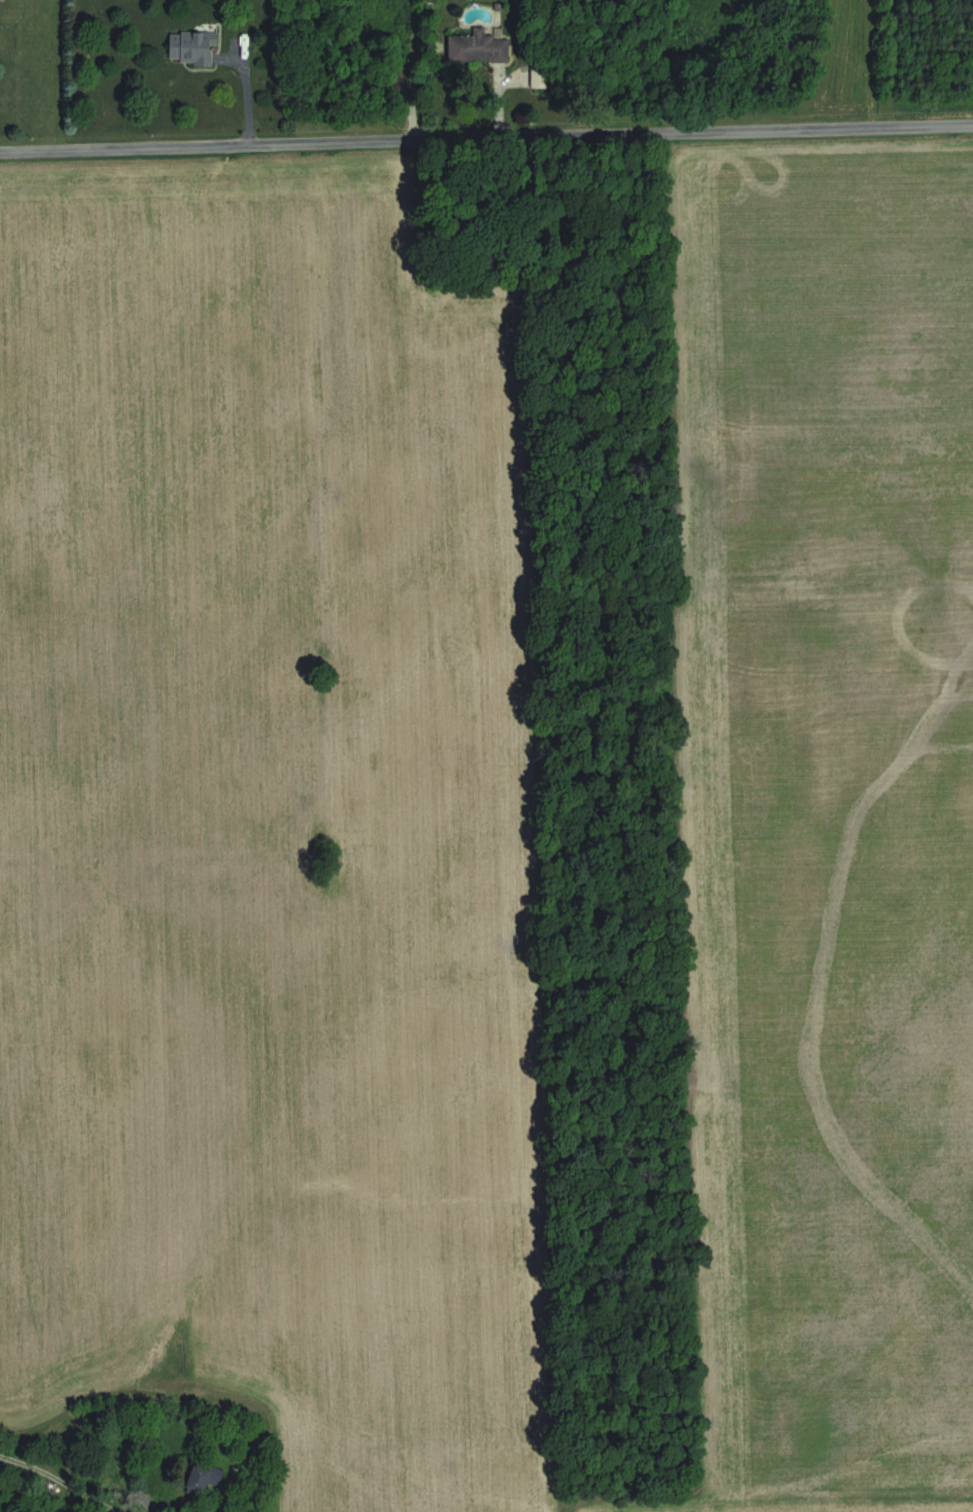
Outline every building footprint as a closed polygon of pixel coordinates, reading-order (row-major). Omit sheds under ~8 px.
[(475,35),(450,35),(450,61),(510,61),(510,37),(486,37),(486,27),(475,27),(475,35)] [(172,31),(172,64),(216,64),(216,31),(172,31)] [(187,1493),(205,1498),(209,1483),(222,1486),(226,1469),(196,1461),(187,1493)]
